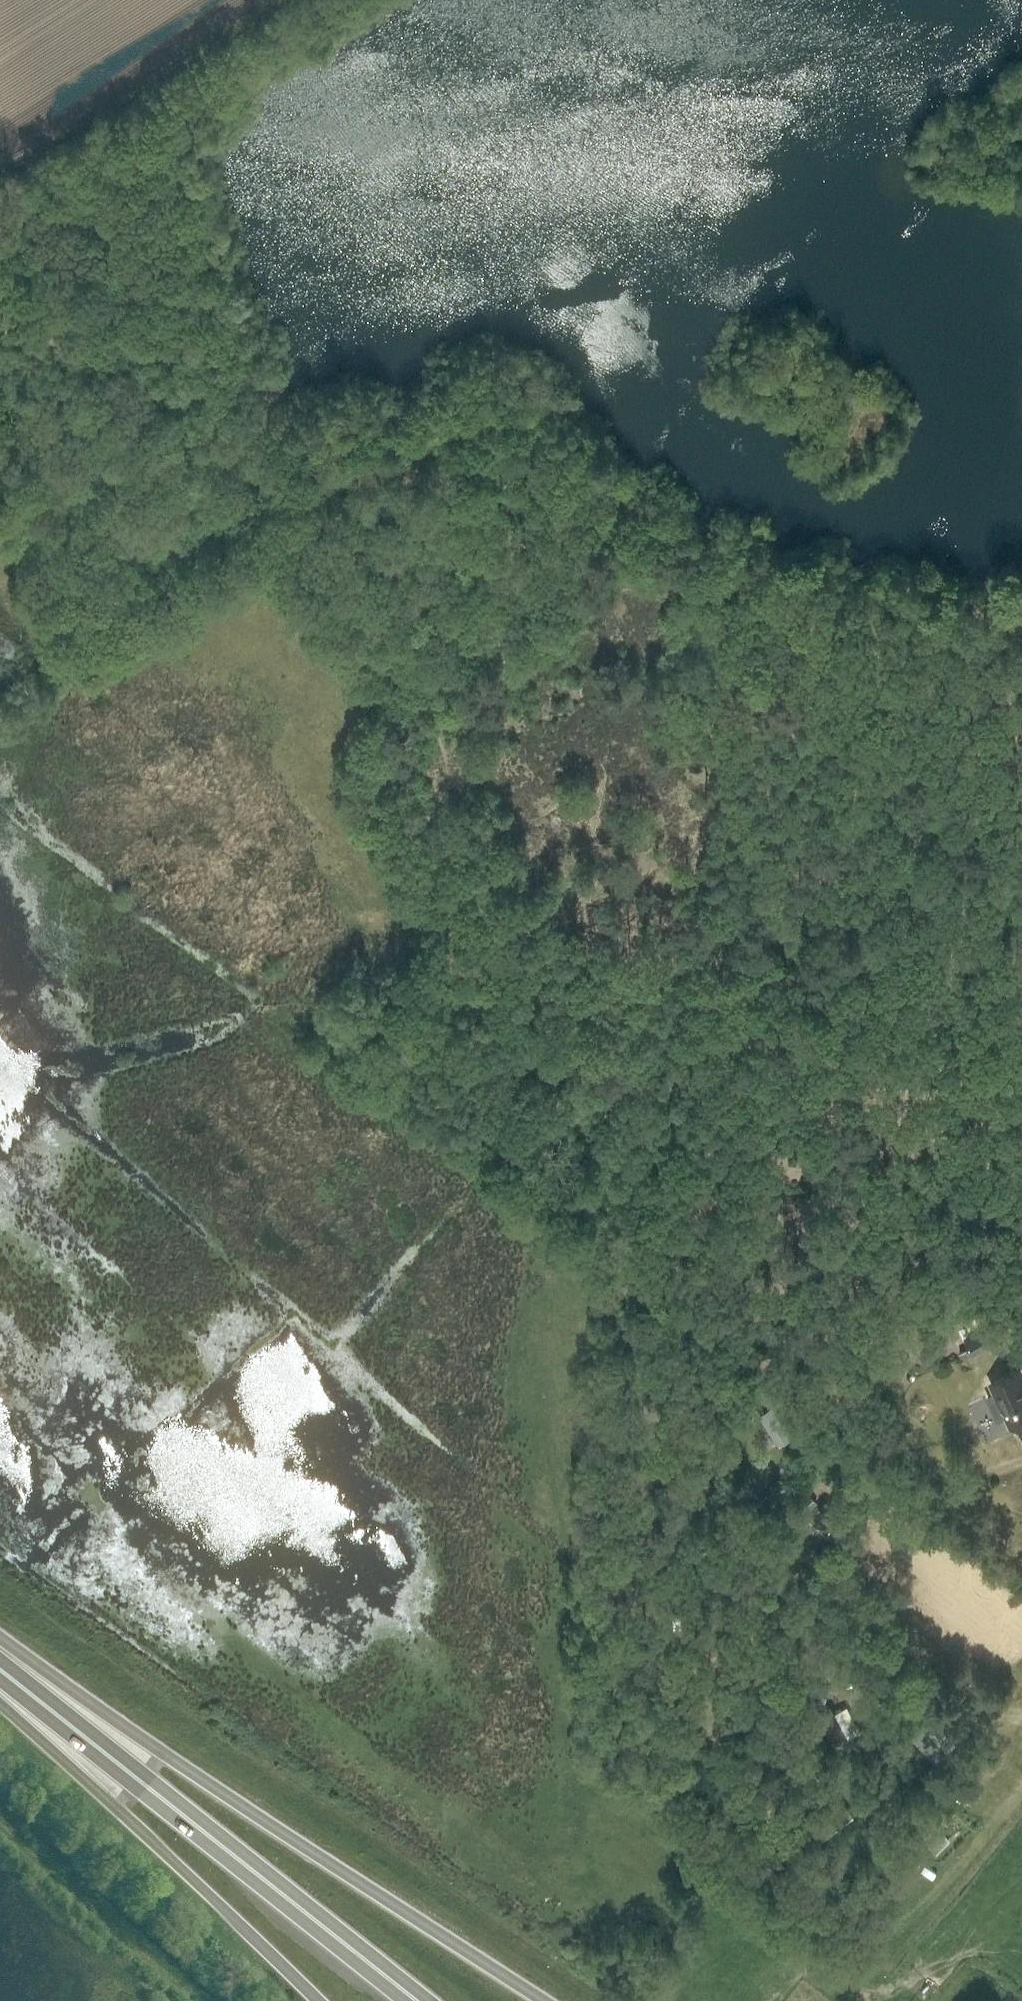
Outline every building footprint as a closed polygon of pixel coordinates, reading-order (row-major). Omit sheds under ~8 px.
[(989,1396),(999,1417),(1008,1413),(1013,1424),(1021,1419),(1021,1372),(1020,1368),(992,1381),(998,1392),(989,1396)] [(759,1416),(780,1447),(792,1438),(771,1407),(759,1416)] [(782,1468),(778,1479),(787,1482),(791,1470),(782,1468)] [(809,1684),(806,1693),(816,1696),(814,1701),(825,1704),(830,1690),(809,1684)] [(832,1714),(846,1741),(864,1731),(850,1704),(832,1714)] [(900,1739),(929,1772),(956,1749),(927,1715),(900,1739)]
